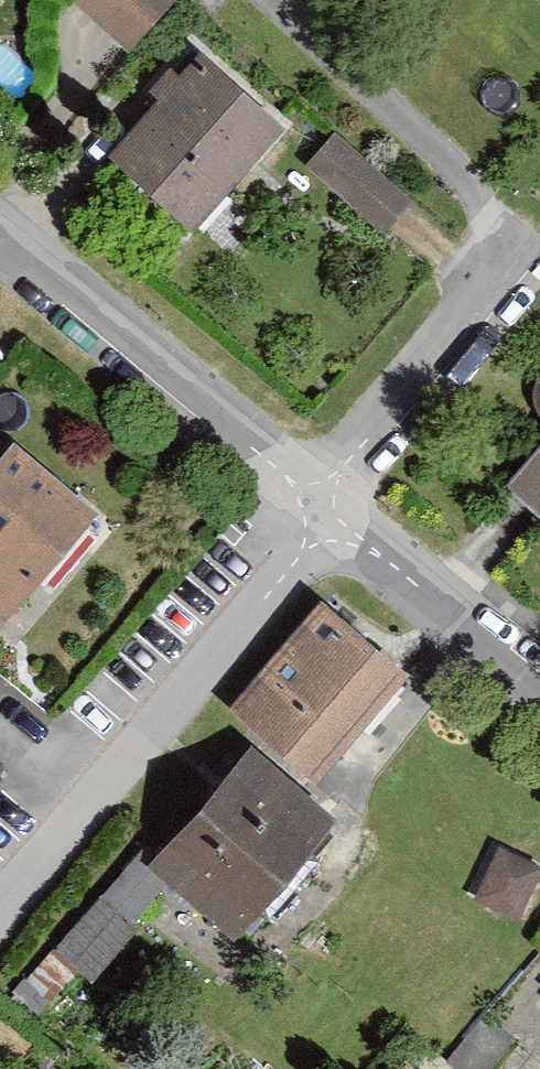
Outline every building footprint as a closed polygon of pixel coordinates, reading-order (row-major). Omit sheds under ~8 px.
[(63,3),(120,53),(166,0),(66,0),(63,3)] [(195,59),(94,165),(173,239),(274,133),(195,59)] [(401,203),(330,137),(299,170),(371,236),(401,203)] [(539,406),(539,368),(521,390),(539,406)] [(496,480),(539,518),(539,429),(496,480)] [(3,443),(0,447),(0,609),(83,510),(3,443)] [(399,676),(314,603),(223,709),(308,782),(399,676)] [(324,822),(244,752),(144,867),(224,936),(324,822)] [(532,869),(488,848),(465,895),(509,916),(532,869)] [(159,894),(125,865),(12,998),(45,1027),(159,894)]
